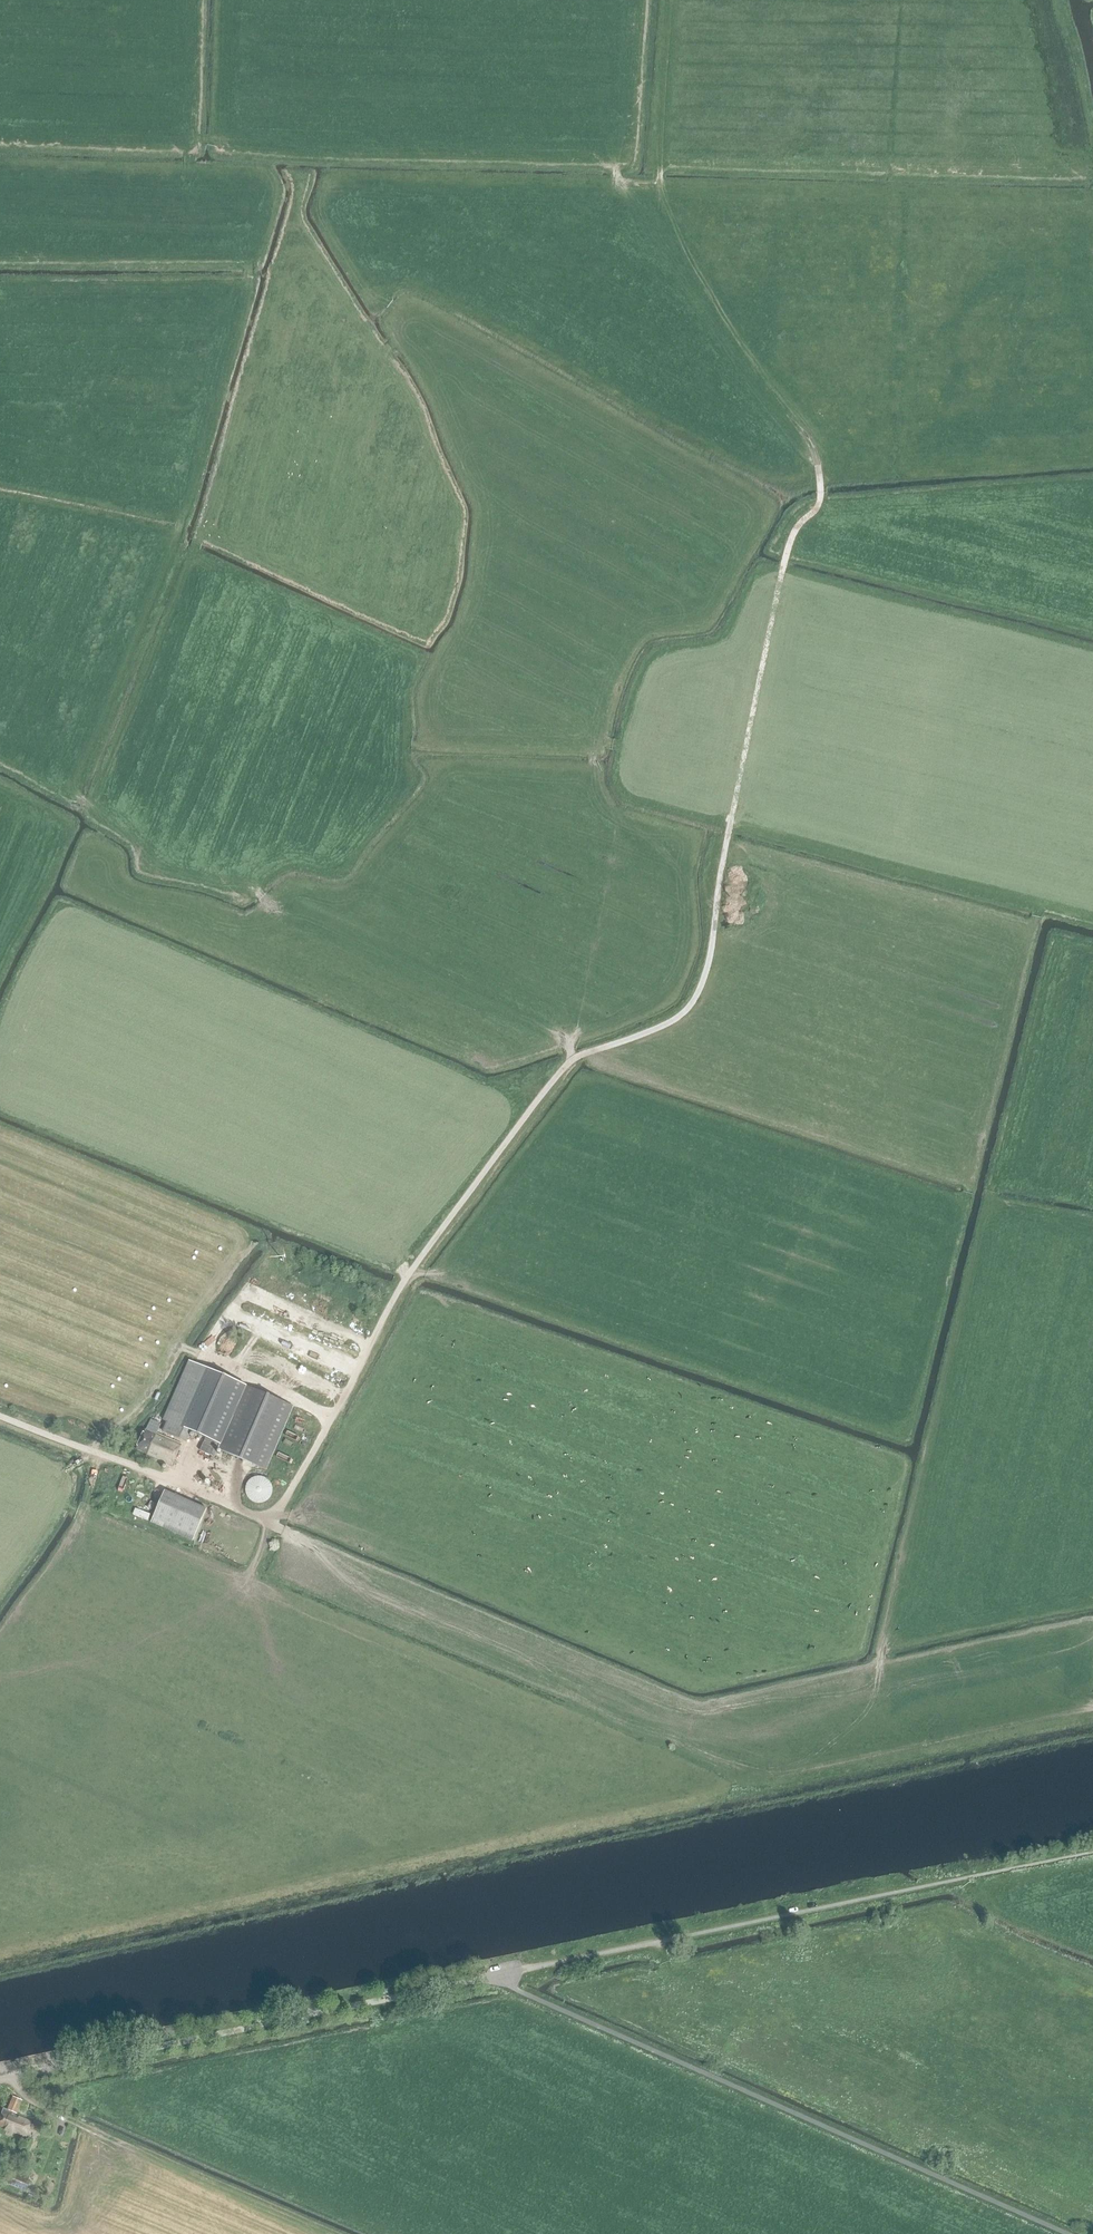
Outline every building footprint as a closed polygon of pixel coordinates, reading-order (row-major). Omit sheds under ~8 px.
[(293,1406),(189,1361),(162,1421),(167,1423),(162,1433),(181,1440),(185,1430),(206,1439),(200,1451),(215,1458),(218,1449),(266,1470),(293,1406)] [(147,1455),(146,1457),(171,1467),(181,1445),(157,1434),(157,1433),(146,1428),(136,1450),(147,1455)] [(289,1466),(293,1454),(278,1448),(273,1460),(289,1466)] [(267,1480),(264,1478),(261,1477),(257,1477),(254,1478),(251,1479),(248,1481),(246,1484),(245,1487),(245,1490),(246,1494),(247,1497),(249,1499),(251,1501),(255,1503),(258,1503),(261,1503),(264,1502),(267,1500),(269,1498),(271,1495),(272,1491),(271,1488),(270,1485),(269,1482),(267,1480)] [(165,1491),(151,1523),(194,1541),(207,1509),(165,1491)] [(3,2107),(0,2115),(0,2125),(5,2127),(4,2129),(13,2132),(13,2130),(26,2135),(29,2126),(38,2129),(41,2122),(33,2119),(32,2121),(14,2114),(20,2099),(13,2096),(8,2109),(3,2107)] [(2,2182),(6,2184),(6,2185),(14,2189),(15,2187),(26,2192),(31,2180),(7,2170),(2,2182)]
